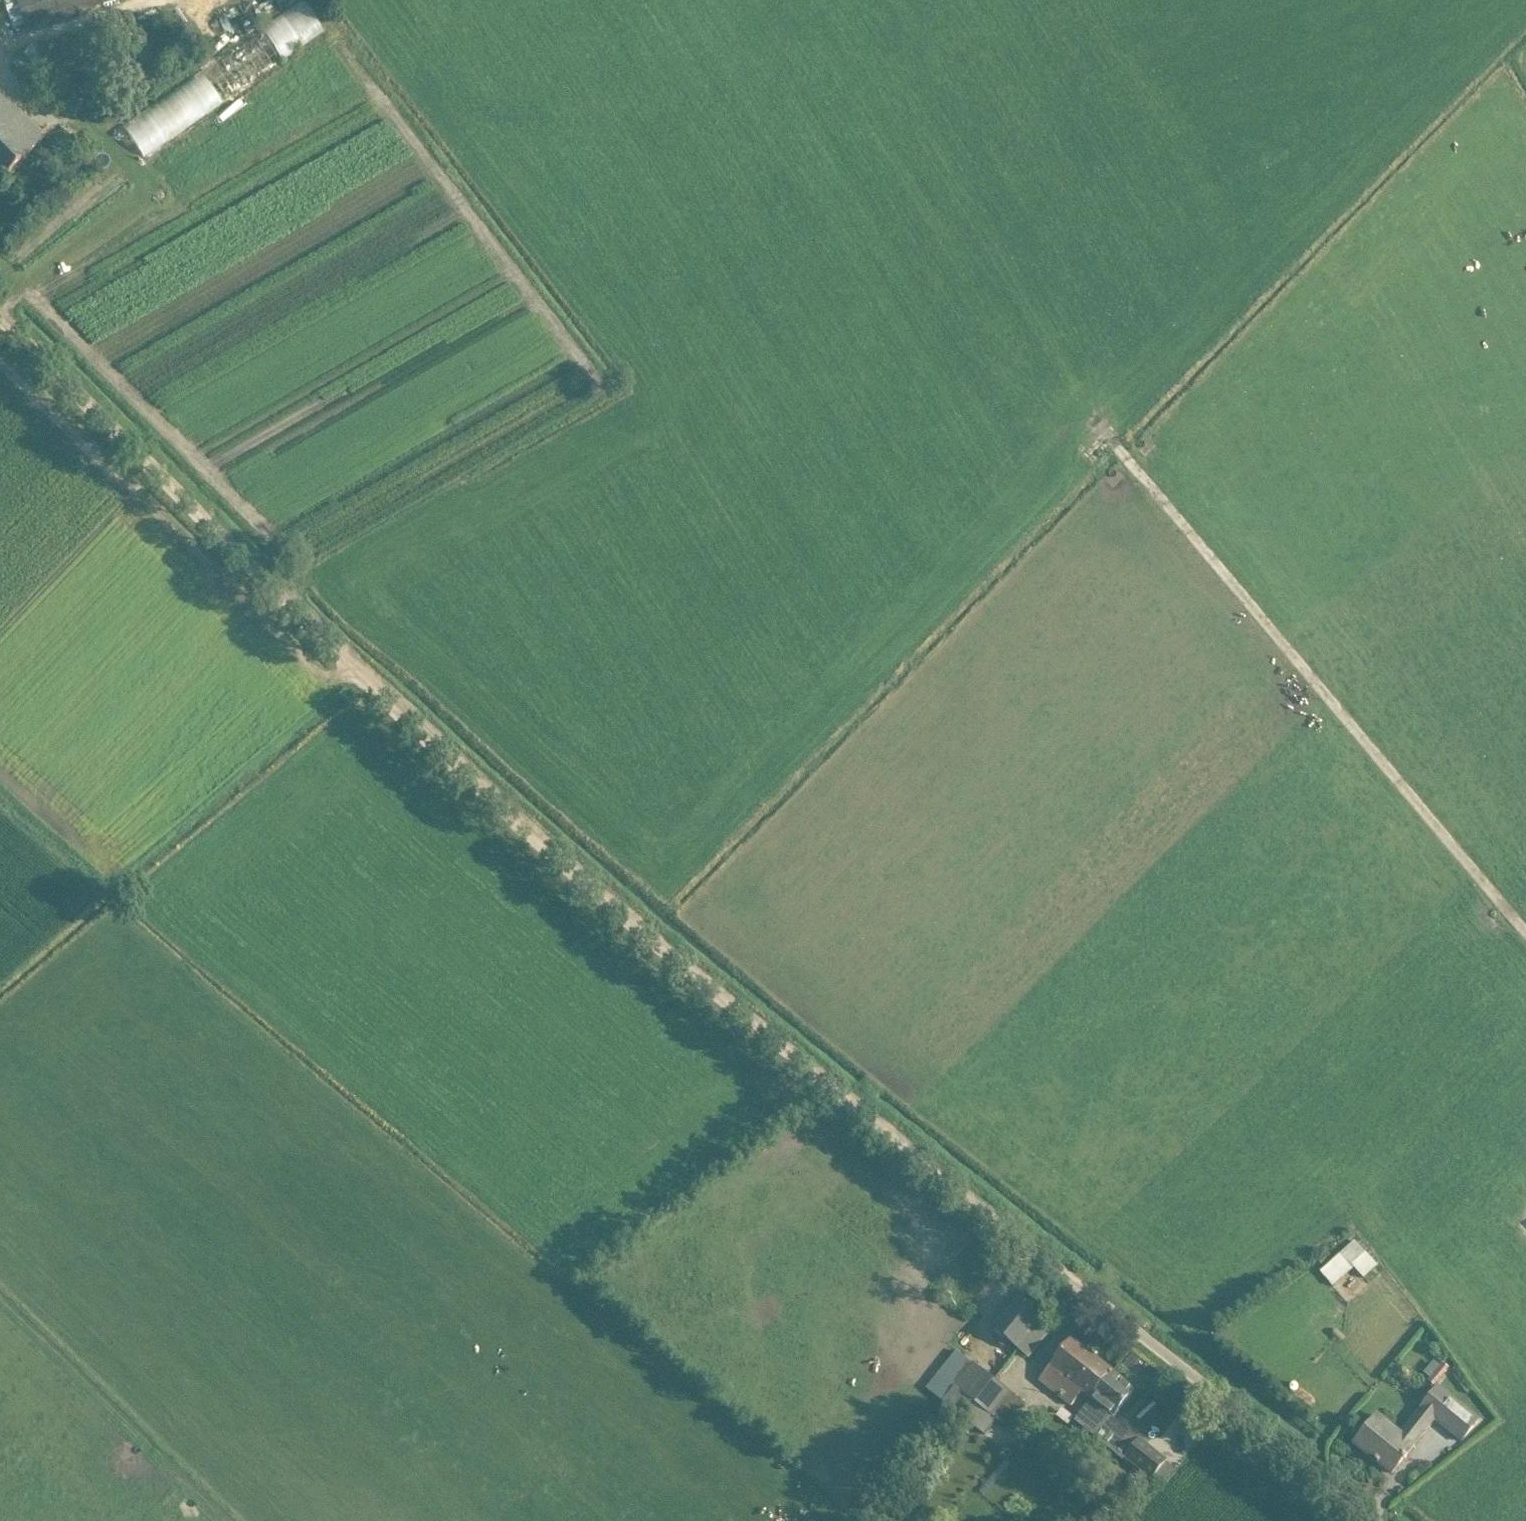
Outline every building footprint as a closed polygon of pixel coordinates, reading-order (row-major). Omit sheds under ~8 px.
[(120,0),(15,0),(26,31),(120,0)] [(146,158),(333,38),(310,2),(261,33),(259,31),(250,37),(256,46),(127,129),(146,158)] [(136,60),(129,49),(120,55),(127,66),(136,60)] [(18,166),(47,138),(2,92),(0,90),(0,177),(4,180),(18,166)] [(1355,1239),(1321,1270),(1334,1285),(1355,1267),(1364,1277),(1378,1265),(1355,1239)] [(1029,1358),(1042,1341),(1054,1326),(1020,1298),(994,1330),(1029,1358)] [(1082,1392),(1092,1399),(1113,1373),(1073,1340),(1060,1356),(1041,1380),(1072,1405),(1082,1392)] [(974,1363),(956,1350),(925,1387),(963,1418),(976,1404),(995,1380),(974,1363)] [(1428,1381),(1435,1387),(1450,1368),(1443,1362),(1428,1381)] [(1092,1399),(1075,1421),(1124,1459),(1125,1458),(1140,1439),(1113,1418),(1123,1406),(1124,1407),(1136,1391),(1113,1374),(1114,1373),(1113,1373),(1092,1399)] [(986,1436),(997,1421),(1016,1397),(995,1380),(976,1404),(963,1418),(986,1436)] [(1378,1416),(1372,1423),(1359,1438),(1370,1447),(1372,1444),(1376,1448),(1370,1455),(1376,1460),(1376,1461),(1379,1464),(1380,1463),(1392,1474),(1404,1459),(1405,1460),(1408,1456),(1407,1456),(1415,1446),(1436,1420),(1448,1429),(1464,1442),(1482,1420),(1440,1386),(1434,1393),(1422,1408),(1407,1427),(1401,1434),(1378,1416)] [(1153,1480),(1168,1461),(1140,1439),(1125,1458),(1153,1480)]
